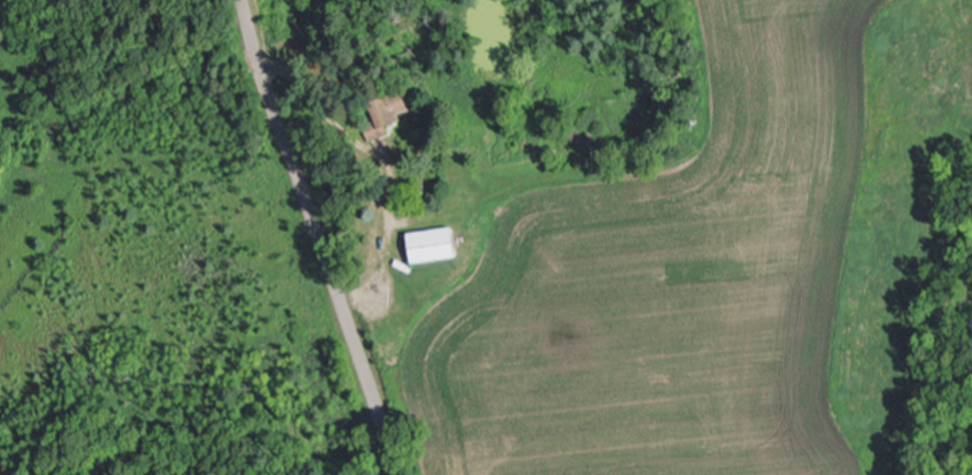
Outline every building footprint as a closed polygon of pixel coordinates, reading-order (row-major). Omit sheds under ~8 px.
[(405,126),(402,114),(412,112),(409,97),(365,105),(371,133),(405,126)] [(408,235),(411,266),(462,260),(459,230),(408,235)]
